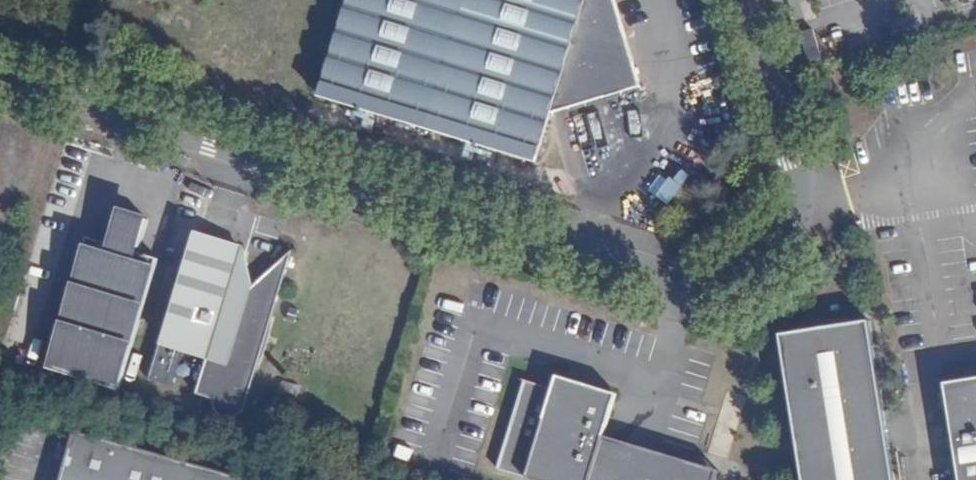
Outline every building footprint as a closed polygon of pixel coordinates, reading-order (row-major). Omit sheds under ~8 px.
[(318,99),(531,162),(545,116),(636,88),(610,0),(347,0),(318,99)] [(799,33),(808,61),(820,58),(812,29),(799,33)] [(816,89),(821,105),(833,102),(828,85),(816,89)] [(66,380),(116,396),(155,267),(128,260),(131,253),(139,254),(147,226),(116,217),(107,245),(112,247),(111,253),(105,251),(66,380)] [(221,416),(224,416),(268,273),(244,292),(240,305),(223,301),(241,250),(196,237),(165,341),(207,353),(194,391),(212,398),(212,404),(216,411),(221,416)] [(45,373),(66,380),(105,251),(85,245),(45,373)] [(268,273),(224,416),(228,417),(235,414),(244,407),(257,366),(252,365),(268,314),(272,314),(289,256),(268,273)] [(252,365),(257,366),(272,314),(268,314),(252,365)] [(867,321),(779,334),(801,479),(892,479),(867,321)] [(937,371),(938,386),(973,381),(972,366),(937,371)] [(570,393),(574,381),(555,374),(552,388),(570,393)] [(535,479),(544,479),(570,393),(552,388),(522,379),(495,468),(535,479)] [(614,393),(574,381),(570,393),(603,403),(593,439),(654,458),(656,451),(602,435),(614,393)] [(938,386),(935,387),(949,479),(975,479),(975,381),(973,381),(938,386)] [(544,479),(713,479),(716,469),(656,451),(654,458),(593,439),(603,403),(570,393),(544,479)] [(76,426),(60,479),(268,479),(76,426)]
